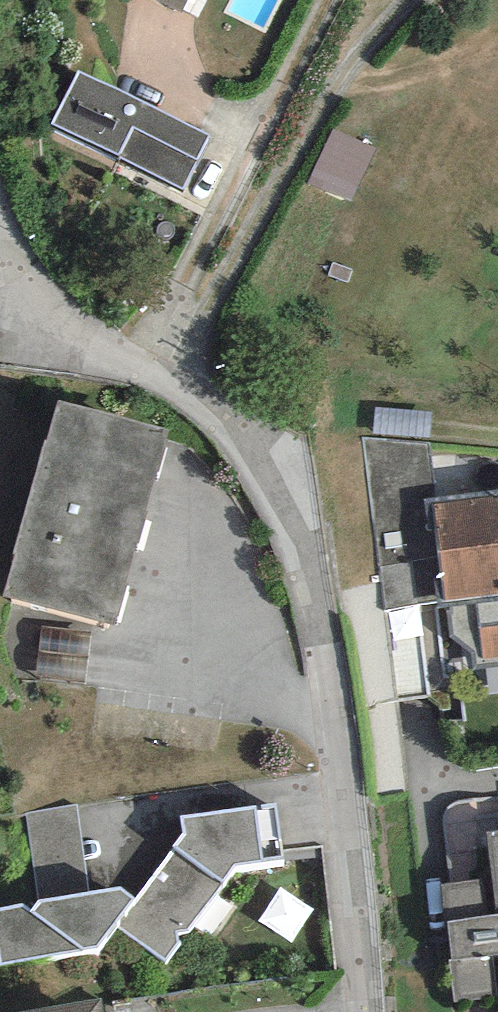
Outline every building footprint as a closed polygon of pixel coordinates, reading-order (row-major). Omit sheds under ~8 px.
[(183,11),(188,0),(160,0),(183,11)] [(210,137),(79,70),(52,124),(183,190),(210,137)] [(376,147),(332,128),(307,182),(351,202),(376,147)] [(168,429),(57,400),(4,596),(115,626),(168,429)] [(444,601),(447,602),(497,596),(497,496),(435,504),(429,444),(362,438),(385,610),(444,601)] [(447,602),(451,640),(472,655),(473,673),(497,669),(497,596),(447,602)] [(92,632),(41,626),(35,678),(85,684),(92,632)] [(275,804),(181,816),(185,833),(135,900),(121,887),(90,893),(40,900),(32,910),(25,903),(0,908),(0,962),(0,964),(97,948),(116,924),(167,963),(181,943),(178,941),(177,932),(189,931),(235,865),(283,857),(275,804)] [(40,900),(90,893),(76,805),(26,813),(40,900)] [(487,832),(492,879),(441,885),(445,922),(455,1003),(497,998),(497,831),(487,832)] [(24,1011),(102,1011),(101,1001),(24,1011)]
